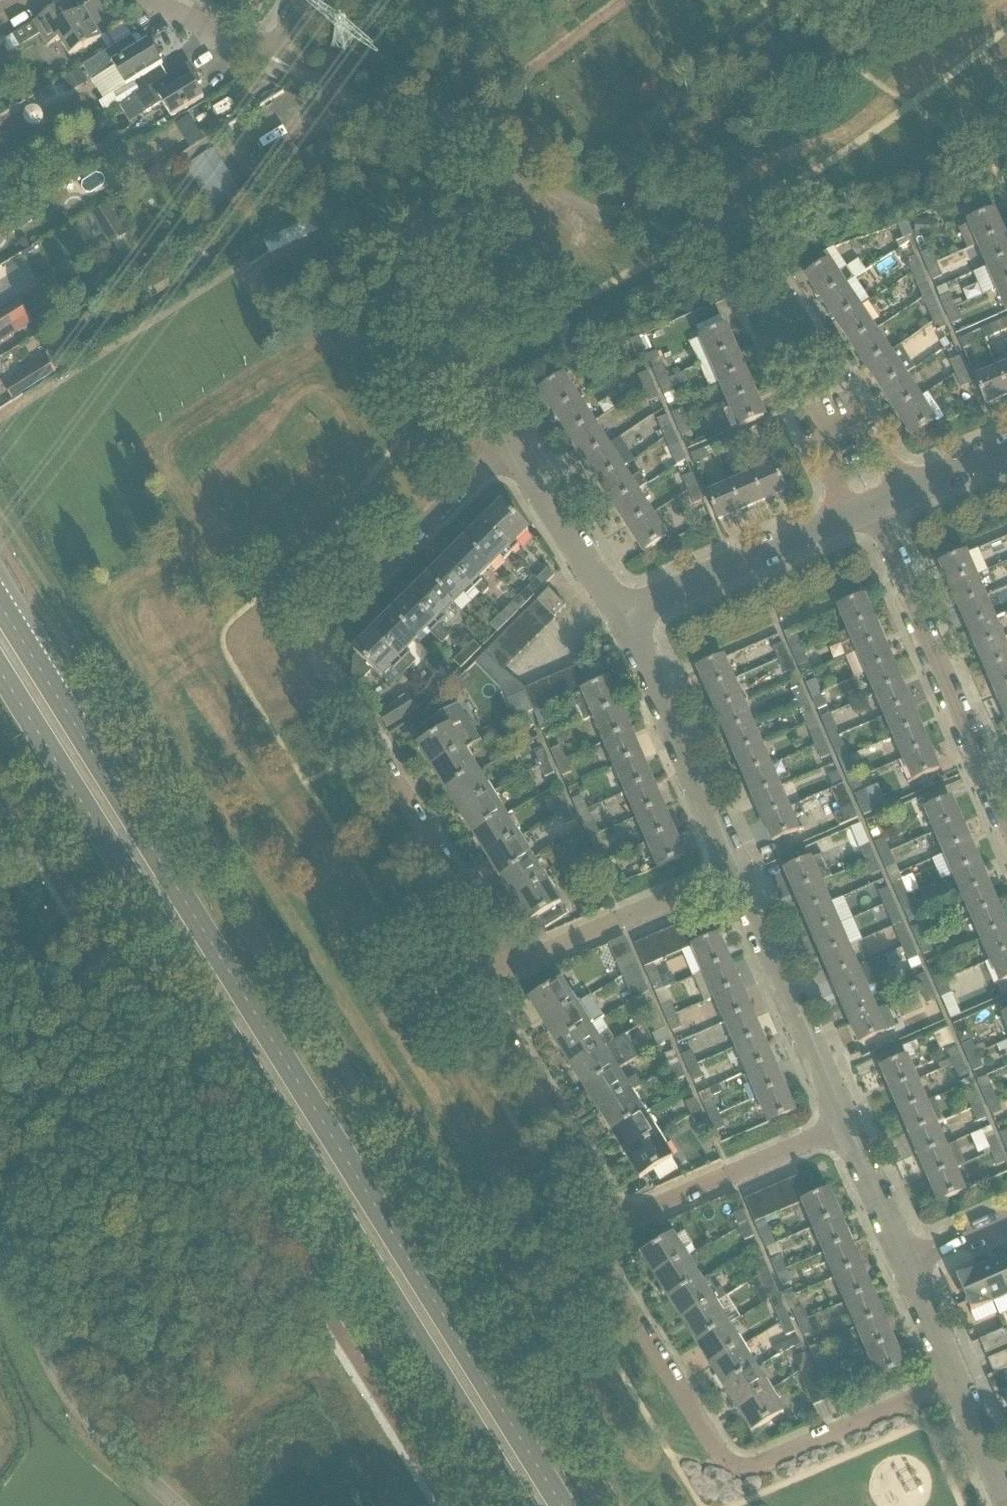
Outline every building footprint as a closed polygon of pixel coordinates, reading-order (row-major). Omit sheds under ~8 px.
[(60,39),(71,57),(84,49),(85,50),(88,48),(88,47),(101,38),(84,8),(76,13),(68,1),(34,22),(49,46),(60,39)] [(22,30),(12,36),(20,48),(29,42),(22,30)] [(115,68),(127,86),(163,64),(159,57),(162,55),(155,45),(152,46),(148,40),(138,46),(132,36),(83,66),(92,81),(115,68)] [(190,63),(134,97),(144,114),(163,103),(172,118),(204,98),(197,86),(202,83),(190,63)] [(115,68),(92,81),(104,100),(127,86),(115,68)] [(80,69),(61,81),(69,93),(87,82),(80,69)] [(104,100),(99,103),(106,114),(119,105),(113,95),(104,100)] [(144,114),(134,97),(119,107),(129,124),(144,114)] [(190,119),(175,128),(190,152),(205,143),(200,136),(190,119)] [(200,136),(205,143),(218,135),(214,128),(200,136)] [(288,137),(270,149),(282,167),(300,155),(288,137)] [(188,171),(201,191),(229,174),(216,153),(188,171)] [(300,155),(282,167),(293,184),(305,175),(302,170),(308,167),(300,155)] [(44,176),(12,195),(20,207),(51,189),(44,176)] [(109,203),(90,215),(101,233),(120,221),(109,203)] [(982,294),(993,290),(1001,311),(1006,309),(1006,235),(997,206),(963,217),(981,268),(974,271),(982,294)] [(26,211),(15,217),(19,223),(26,224),(32,221),(26,211)] [(26,224),(19,223),(15,217),(0,227),(0,233),(3,239),(26,224)] [(120,221),(101,233),(109,245),(127,234),(120,221)] [(305,224),(265,244),(266,245),(270,253),(271,255),(310,236),(305,224)] [(123,237),(113,243),(118,251),(128,246),(123,237)] [(322,242),(275,265),(289,293),(336,270),(322,242)] [(266,245),(244,259),(249,266),(270,253),(266,245)] [(932,422),(874,319),(878,317),(855,277),(865,271),(858,258),(845,266),(834,246),(802,264),(900,439),(932,422)] [(0,315),(0,331),(13,323),(17,330),(30,322),(19,303),(0,315)] [(1006,329),(1006,317),(981,328),(986,338),(1006,329)] [(70,322),(65,325),(70,331),(75,328),(70,322)] [(731,428),(760,419),(733,324),(691,336),(706,388),(719,384),(731,428)] [(49,359),(3,388),(12,401),(57,372),(49,359)] [(969,374),(981,405),(1006,395),(1006,359),(969,374)] [(538,382),(631,555),(663,537),(612,443),(606,446),(563,369),(538,382)] [(702,489),(714,520),(783,493),(771,463),(702,489)] [(670,530),(680,523),(678,519),(703,502),(693,486),(657,510),(670,530)] [(501,505),(482,524),(513,555),(521,547),(517,543),(528,532),(501,505)] [(482,524),(463,542),(491,569),(502,559),(505,562),(513,555),(482,524)] [(463,542),(446,560),(476,591),(482,597),(490,589),(480,579),(491,569),(463,542)] [(941,565),(951,587),(975,576),(966,554),(941,565)] [(446,560),(427,578),(454,606),(465,595),(468,598),(476,591),(446,560)] [(548,569),(537,579),(545,587),(555,577),(548,569)] [(975,576),(951,587),(960,608),(985,597),(975,576)] [(427,578),(409,596),(439,627),(447,619),(444,616),(454,606),(427,578)] [(545,587),(537,579),(527,589),(534,597),(545,587)] [(538,602),(555,619),(566,608),(549,591),(538,602)] [(409,596),(390,615),(417,642),(428,631),(441,644),(449,637),(439,627),(409,596)] [(960,608),(969,629),(994,619),(985,597),(960,608)] [(519,598),(501,616),(508,623),(526,606),(519,598)] [(840,609),(849,630),(874,620),(864,598),(840,609)] [(555,619),(538,602),(529,610),(546,628),(555,619)] [(546,628),(529,610),(521,619),(538,636),(546,628)] [(390,615),(372,633),(403,664),(408,669),(416,661),(411,656),(407,652),(417,642),(390,615)] [(508,623),(501,616),(490,627),(498,634),(508,623)] [(538,636),(521,619),(512,627),(529,644),(538,636)] [(969,629),(978,651),(1003,640),(994,619),(969,629)] [(849,630),(837,636),(846,657),(858,652),(883,641),(874,620),(849,630)] [(529,644),(512,627),(504,635),(521,653),(529,644)] [(403,664),(372,633),(354,651),(358,655),(354,659),(353,680),(357,688),(374,672),(382,680),(383,679),(381,678),(392,667),(400,676),(408,669),(403,664)] [(521,653),(504,635),(495,644),(512,661),(521,653)] [(788,641),(794,654),(804,650),(798,637),(788,641)] [(988,672),(1006,664),(1006,649),(1003,640),(978,651),(988,672)] [(858,652),(867,673),(892,663),(883,641),(858,652)] [(474,642),(464,652),(471,659),(481,649),(474,642)] [(773,647),(779,661),(788,656),(783,643),(773,647)] [(512,661),(495,644),(487,652),(504,669),(512,661)] [(804,650),(794,654),(800,667),(809,663),(804,650)] [(471,659),(464,652),(454,662),(461,669),(471,659)] [(788,656),(779,661),(785,674),(794,669),(788,656)] [(699,669),(709,691),(734,680),(724,658),(699,669)] [(867,673),(877,695),(902,684),(892,663),(867,673)] [(997,693),(1006,689),(1006,664),(988,672),(997,693)] [(570,670),(580,693),(592,688),(581,665),(570,670)] [(569,698),(575,695),(580,693),(570,670),(559,675),(569,698)] [(567,698),(569,698),(559,675),(547,680),(557,703),(567,698)] [(438,678),(427,688),(434,696),(445,686),(438,678)] [(546,708),(557,703),(547,680),(536,685),(546,708)] [(709,691),(718,712),(743,702),(734,680),(709,691)] [(807,684),(812,697),(822,693),(816,680),(807,684)] [(569,698),(567,698),(579,724),(586,721),(595,717),(620,707),(608,681),(592,688),(580,693),(575,695),(569,698)] [(877,695),(886,716),(911,705),(902,684),(877,695)] [(535,712),(546,708),(536,685),(525,689),(535,712)] [(792,690),(797,703),(807,699),(801,686),(792,690)] [(434,696),(427,688),(417,698),(424,706),(434,696)] [(1006,715),(1006,714),(1006,689),(997,693),(1006,715)] [(822,693),(812,697),(818,710),(828,706),(822,693)] [(379,716),(387,729),(417,710),(408,697),(379,716)] [(807,699),(797,703),(803,716),(813,712),(807,699)] [(522,700),(513,705),(519,718),(528,713),(522,700)] [(718,712),(727,734),(752,723),(743,702),(718,712)] [(419,749),(432,770),(466,749),(467,750),(482,741),(482,740),(480,741),(459,706),(460,705),(459,704),(423,726),(424,727),(425,726),(434,740),(419,749)] [(886,716),(895,737),(920,727),(911,705),(886,716)] [(595,717),(605,742),(630,732),(620,707),(595,717)] [(546,708),(535,712),(541,726),(552,721),(546,708)] [(528,713),(519,718),(524,731),(534,726),(528,713)] [(825,727),(831,740),(840,736),(835,722),(825,727)] [(727,734),(737,755),(761,745),(752,723),(727,734)] [(895,737),(904,759),(929,748),(920,727),(895,737)] [(810,733),(816,746),(826,742),(820,729),(810,733)] [(605,742),(616,767),(641,757),(630,732),(605,742)] [(840,736),(831,740),(836,753),(846,749),(840,736)] [(826,742),(816,746),(822,759),(831,755),(826,742)] [(737,755),(746,777),(771,766),(761,745),(737,755)] [(550,751),(556,764),(565,760),(560,746),(550,751)] [(534,752),(540,765),(550,761),(544,748),(534,752)] [(929,748),(904,759),(914,781),(939,770),(929,748)] [(432,770),(446,793),(476,774),(469,762),(473,759),(467,750),(466,749),(432,770)] [(616,767),(627,792),(652,782),(641,757),(616,767)] [(565,760),(556,764),(561,777),(571,773),(565,760)] [(550,761),(540,765),(546,778),(555,774),(550,761)] [(844,769),(849,783),(859,778),(853,765),(844,769)] [(746,777),(755,798),(780,787),(771,766),(746,777)] [(839,772),(828,777),(834,790),(845,785),(839,772)] [(446,793),(460,815),(494,794),(489,785),(484,787),(476,774),(446,793)] [(859,778),(849,783),(855,795),(864,791),(859,778)] [(627,792),(638,817),(663,807),(652,782),(627,792)] [(860,820),(845,785),(834,790),(832,790),(842,814),(836,816),(841,828),(860,820)] [(755,798),(764,820),(789,809),(780,787),(755,798)] [(460,815),(474,837),(504,818),(496,806),(500,803),(494,794),(460,815)] [(555,799),(560,812),(570,808),(564,795),(555,799)] [(572,801),(577,814),(587,810),(581,796),(572,801)] [(926,810),(936,832),(961,821),(951,799),(926,810)] [(638,817),(649,842),(674,832),(663,807),(638,817)] [(570,808),(560,812),(566,825),(575,821),(570,808)] [(789,809),(764,820),(774,842),(799,831),(789,809)] [(587,810),(577,814),(583,827),(593,823),(587,810)] [(474,837),(487,858),(521,837),(516,828),(511,831),(504,818),(474,837)] [(936,832),(945,853),(970,843),(961,821),(936,832)] [(674,832),(649,842),(660,868),(685,857),(674,832)] [(487,858),(501,881),(531,862),(523,850),(527,847),(521,837),(487,858)] [(875,843),(881,856),(890,852),(885,838),(875,843)] [(945,853),(954,875),(979,864),(970,843),(945,853)] [(575,848),(581,861),(591,857),(585,844),(575,848)] [(593,850),(599,864),(609,860),(603,846),(593,850)] [(861,850),(867,863),(876,859),(870,846),(861,850)] [(890,852),(881,856),(886,869),(896,865),(890,852)] [(805,863),(787,871),(796,894),(821,883),(821,882),(832,877),(823,856),(811,860),(805,863)] [(591,857),(581,861),(587,874),(596,870),(591,857)] [(876,859),(867,863),(872,876),(882,872),(876,859)] [(609,860),(599,864),(605,877),(614,873),(609,860)] [(501,881),(515,903),(549,882),(543,872),(539,875),(531,862),(501,881)] [(954,875),(964,896),(988,886),(979,864),(954,875)] [(894,885),(899,899),(909,894),(903,881),(894,885)] [(549,882),(515,903),(529,925),(539,919),(546,930),(568,916),(561,905),(558,907),(550,894),(555,891),(549,882)] [(796,894),(806,915),(830,904),(821,883),(796,894)] [(964,896),(973,918),(998,907),(988,886),(964,896)] [(879,893),(885,906),(894,902),(889,889),(879,893)] [(909,894),(899,899),(905,911),(914,907),(909,894)] [(830,904),(806,915),(815,936),(840,926),(853,920),(844,898),(830,904)] [(894,902),(885,906),(891,919),(900,915),(894,902)] [(973,918),(982,939),(1006,928),(998,907),(973,918)] [(891,919),(894,927),(904,923),(900,915),(891,919)] [(840,926),(815,936),(824,958),(849,947),(863,941),(853,920),(840,926)] [(691,949),(694,947),(702,944),(692,921),(681,925),(691,949)] [(907,931),(904,923),(894,927),(898,936),(907,931)] [(912,928),(918,941),(927,937),(922,924),(912,928)] [(679,954),(691,949),(681,925),(669,930),(679,954)] [(991,960),(1006,954),(1006,929),(1006,928),(982,939),(991,960)] [(668,959),(679,954),(669,930),(658,935),(668,959)] [(898,936),(903,949),(913,945),(907,931),(898,936)] [(657,963),(668,959),(658,935),(647,940),(657,963)] [(622,975),(629,972),(638,967),(625,937),(608,944),(622,975)] [(694,947),(705,973),(730,962),(719,937),(702,944),(694,947)] [(927,937),(918,941),(923,954),(933,950),(927,937)] [(635,945),(646,968),(655,964),(657,963),(647,940),(635,945)] [(913,945),(903,949),(909,962),(918,958),(913,945)] [(824,958),(833,979),(858,968),(849,947),(824,958)] [(902,958),(898,948),(885,953),(890,964),(902,958)] [(991,960),(1001,983),(1006,980),(1006,954),(991,960)] [(921,964),(918,958),(909,962),(912,969),(921,964)] [(705,973),(716,998),(740,987),(730,962),(705,973)] [(858,968),(833,979),(842,1000),(867,990),(879,984),(870,963),(858,968)] [(661,977),(655,964),(646,968),(651,982),(661,977)] [(638,967),(629,972),(635,986),(644,981),(638,967)] [(930,971),(936,984),(946,980),(940,967),(930,971)] [(916,978),(922,991),(931,987),(926,974),(916,978)] [(907,978),(895,983),(899,992),(911,987),(907,978)] [(946,980),(936,984),(942,997),(951,993),(946,980)] [(553,989),(531,1003),(531,1004),(533,1003),(546,1024),(553,1020),(579,1003),(574,994),(571,996),(564,984),(563,983),(553,989)] [(716,998),(726,1023),(751,1012),(740,987),(716,998)] [(931,987),(922,991),(927,1004),(937,1000),(931,987)] [(842,1000),(852,1022),(876,1011),(867,990),(842,1000)] [(960,1013),(951,993),(942,997),(950,1017),(960,1013)] [(546,1024),(560,1046),(591,1026),(583,1014),(598,1005),(592,995),(579,1003),(546,1024)] [(661,1006),(667,1019),(677,1015),(671,1001),(661,1006)] [(644,1007),(650,1020),(659,1015),(653,1002),(644,1007)] [(876,1011),(852,1022),(861,1043),(879,1035),(886,1032),(896,1028),(887,1006),(876,1011)] [(726,1023),(737,1048),(762,1037),(751,1012),(726,1023)] [(659,1015),(650,1020),(656,1033),(665,1028),(659,1015)] [(677,1015),(667,1019),(673,1033),(683,1028),(677,1015)] [(560,1046),(574,1068),(607,1047),(601,1037),(599,1039),(591,1026),(560,1046)] [(957,1030),(961,1042),(973,1037),(968,1026),(957,1030)] [(949,1029),(934,1035),(940,1050),(955,1043),(949,1029)] [(666,1032),(654,1037),(658,1046),(670,1040),(667,1034),(666,1032)] [(607,1047),(574,1068),(587,1090),(619,1070),(640,1057),(626,1035),(607,1047)] [(737,1048),(748,1073),(773,1062),(762,1037),(737,1048)] [(963,1046),(968,1058),(978,1054),(972,1042),(963,1046)] [(902,1047),(879,1057),(883,1068),(882,1069),(892,1091),(917,1081),(907,1058),(902,1047)] [(951,1059),(953,1065),(963,1061),(957,1048),(948,1052),(951,1059)] [(665,1055),(671,1068),(680,1063),(674,1050),(665,1055)] [(685,1054),(683,1055),(689,1068),(698,1065),(692,1051),(685,1054)] [(978,1054),(968,1058),(974,1072),(984,1068),(978,1054)] [(951,1059),(939,1065),(941,1070),(953,1065),(951,1059)] [(963,1061),(953,1065),(959,1078),(968,1074),(963,1061)] [(748,1073),(759,1097),(783,1087),(773,1062),(748,1073)] [(680,1063),(671,1068),(676,1081),(685,1076),(680,1063)] [(698,1065),(689,1068),(694,1081),(703,1078),(698,1065)] [(619,1070),(587,1090),(596,1104),(601,1112),(635,1091),(642,1086),(636,1077),(629,1082),(627,1083),(619,1070)] [(892,1091),(901,1113),(926,1103),(917,1081),(892,1091)] [(719,1086),(709,1090),(712,1097),(722,1093),(719,1086)] [(982,1090),(987,1103),(997,1098),(991,1086),(982,1090)] [(783,1087),(759,1097),(770,1123),(794,1112),(783,1087)] [(709,1090),(699,1094),(703,1105),(705,1105),(706,1104),(714,1101),(712,1097),(709,1090)] [(601,1112),(615,1134),(647,1115),(638,1102),(641,1100),(635,1091),(601,1112)] [(967,1096),(972,1109),(982,1105),(976,1092),(967,1096)] [(686,1103),(692,1116),(701,1112),(695,1098),(686,1103)] [(997,1098),(987,1103),(993,1116),(1002,1112),(997,1098)] [(901,1113),(911,1136),(936,1125),(944,1121),(934,1099),(926,1103),(901,1113)] [(706,1104),(703,1105),(709,1119),(720,1114),(714,1101),(706,1104)] [(982,1105),(972,1109),(978,1122),(987,1118),(982,1105)] [(701,1112),(692,1116),(698,1129),(707,1125),(701,1112)] [(720,1114),(709,1119),(714,1132),(716,1131),(725,1128),(720,1114)] [(615,1134),(629,1156),(662,1135),(655,1125),(654,1126),(647,1115),(615,1134)] [(911,1136),(920,1158),(945,1147),(936,1125),(911,1136)] [(982,1131),(971,1136),(976,1149),(988,1144),(991,1153),(1001,1149),(995,1136),(991,1127),(982,1131)] [(662,1135),(629,1156),(642,1177),(640,1179),(641,1179),(673,1159),(673,1158),(664,1145),(667,1143),(662,1135)] [(920,1158),(930,1180),(955,1169),(945,1147),(920,1158)] [(1001,1149),(991,1153),(997,1167),(1006,1163),(1001,1149)] [(955,1169),(930,1180),(940,1202),(965,1192),(955,1169)] [(801,1204),(804,1202),(812,1199),(802,1175),(791,1180),(801,1204)] [(789,1209),(801,1204),(791,1180),(779,1185),(789,1209)] [(778,1213),(789,1209),(779,1185),(768,1190),(778,1213)] [(776,1214),(778,1213),(768,1190),(757,1195),(767,1218),(776,1214)] [(804,1202),(815,1228),(840,1217),(829,1192),(812,1199),(804,1202)] [(767,1218),(757,1195),(745,1200),(755,1223),(765,1219),(767,1218)] [(734,1214),(739,1227),(749,1223),(743,1210),(734,1214)] [(767,1218),(765,1219),(767,1224),(778,1220),(776,1214),(767,1218)] [(815,1228),(826,1253),(850,1242),(840,1217),(815,1228)] [(765,1219),(755,1223),(761,1237),(771,1232),(767,1224),(765,1219)] [(749,1223),(739,1227),(745,1241),(755,1237),(749,1223)] [(771,1232),(761,1237),(766,1248),(776,1244),(771,1232)] [(645,1257),(658,1278),(691,1257),(686,1249),(681,1252),(674,1239),(675,1238),(675,1237),(642,1258),(643,1258),(645,1257)] [(826,1253),(836,1278),(861,1267),(850,1242),(826,1253)] [(779,1244),(767,1249),(771,1258),(783,1253),(779,1244)] [(658,1278),(671,1300),(701,1282),(693,1270),(697,1267),(691,1257),(658,1278)] [(771,1261),(777,1274),(787,1270),(781,1257),(771,1261)] [(764,1259),(754,1263),(760,1276),(769,1272),(764,1259)] [(979,1270),(993,1303),(1006,1297),(1006,1278),(999,1261),(993,1265),(992,1262),(979,1270)] [(836,1278),(847,1303),(872,1292),(861,1267),(836,1278)] [(787,1270),(777,1274),(783,1287),(792,1282),(787,1270)] [(993,1303),(979,1270),(973,1274),(971,1271),(957,1279),(971,1312),(993,1303)] [(760,1276),(751,1281),(756,1293),(765,1289),(770,1300),(780,1295),(769,1272),(760,1276)] [(701,1282),(671,1300),(685,1322),(718,1301),(726,1296),(721,1288),(717,1291),(708,1277),(701,1282)] [(847,1303),(858,1328),(883,1317),(872,1292),(847,1303)] [(685,1322),(699,1345),(728,1327),(720,1314),(724,1311),(718,1301),(685,1322)] [(793,1311),(799,1324),(808,1320),(803,1307),(793,1311)] [(785,1308),(775,1312),(780,1324),(790,1320),(785,1308)] [(858,1328),(869,1353),(893,1342),(883,1317),(858,1328)] [(790,1320),(780,1324),(786,1337),(796,1332),(790,1320)] [(808,1320),(799,1324),(804,1337),(814,1332),(808,1320)] [(699,1345),(712,1366),(746,1345),(740,1336),(736,1339),(728,1327),(699,1345)] [(985,1354),(1006,1345),(1006,1336),(1004,1330),(980,1340),(985,1354)] [(775,1349),(778,1357),(801,1346),(797,1339),(775,1349)] [(893,1342),(869,1353),(880,1378),(904,1367),(893,1342)] [(712,1366),(726,1389),(755,1371),(747,1358),(752,1355),(746,1345),(712,1366)] [(994,1373),(1006,1368),(1006,1352),(988,1360),(994,1373)] [(805,1354),(796,1358),(797,1361),(802,1373),(811,1369),(806,1357),(805,1354)] [(824,1356),(814,1360),(815,1363),(820,1374),(830,1369),(825,1359),(824,1356)] [(802,1373),(799,1374),(813,1406),(825,1401),(811,1369),(802,1373)] [(830,1369),(820,1374),(827,1389),(836,1385),(830,1369)] [(726,1389),(740,1411),(773,1390),(767,1380),(763,1383),(755,1371),(726,1389)] [(773,1390),(740,1411),(753,1432),(751,1433),(751,1434),(784,1414),(784,1413),(782,1414),(774,1402),(779,1399),(773,1390)]
